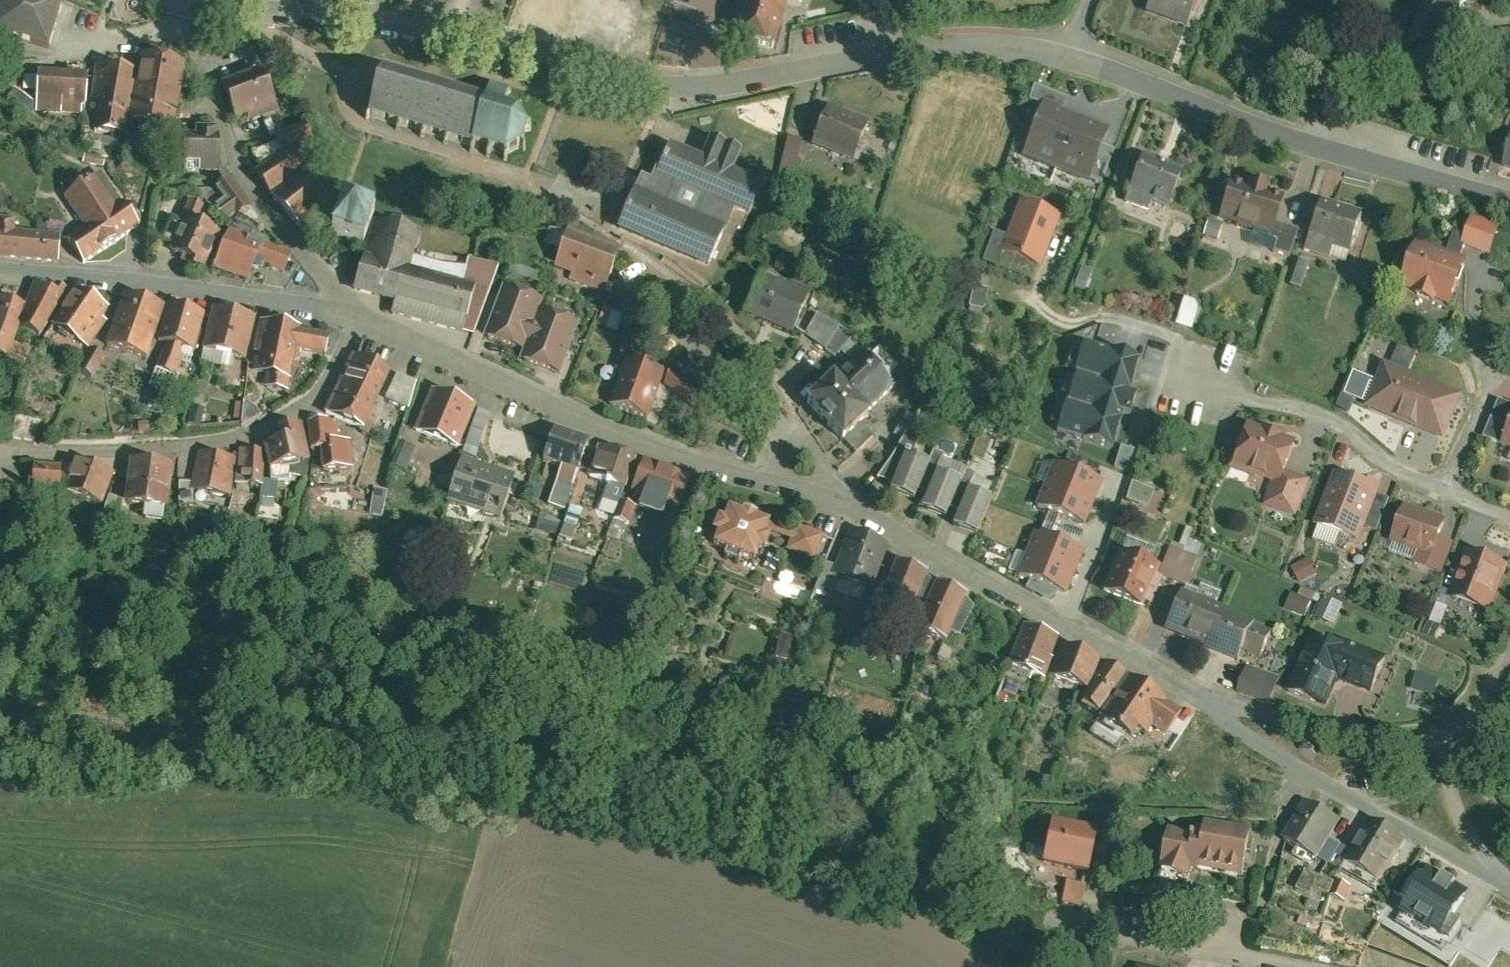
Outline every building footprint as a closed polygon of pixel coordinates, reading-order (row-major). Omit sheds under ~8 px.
[(0,7),(0,24),(56,41),(68,0),(2,0),(0,7)] [(520,19),(554,30),(563,0),(527,0),(520,19)] [(732,29),(773,40),(784,0),(740,0),(732,29)] [(1148,9),(1190,24),(1199,0),(1152,0),(1148,9)] [(138,67),(128,116),(174,125),(186,57),(142,46),(138,67)] [(138,67),(95,59),(91,94),(99,95),(92,127),(125,133),(128,116),(138,67)] [(245,73),(223,80),(236,118),(278,103),(263,63),(244,69),(245,73)] [(489,154),(491,149),(500,152),(502,158),(508,156),(506,152),(518,145),(524,149),(526,145),(521,142),(525,128),(531,127),(530,122),(524,123),(518,113),(523,107),(519,104),(514,109),(503,105),(508,90),(512,87),(510,84),(507,86),(491,82),(488,78),(485,80),(488,83),(484,97),(462,91),(463,87),(458,86),(457,90),(438,84),(440,80),(434,78),(433,83),(414,77),(415,73),(411,71),(410,76),(385,69),(384,65),(378,67),(379,71),(368,107),(363,111),(366,115),(370,113),(396,119),(394,124),(398,126),(400,120),(420,126),(418,132),(424,133),(425,128),(444,134),(442,140),(447,142),(449,135),(470,142),(468,148),(473,149),(474,144),(486,147),(484,152),(489,154)] [(88,70),(39,67),(39,72),(38,88),(36,107),(82,112),(82,102),(87,102),(88,70)] [(38,88),(39,72),(23,71),(23,87),(38,88)] [(873,119),(831,102),(814,142),(856,159),(873,119)] [(1041,102),(1022,151),(1088,176),(1107,127),(1041,102)] [(279,111),(287,131),(308,122),(296,105),(279,111)] [(287,131),(278,134),(280,140),(286,154),(299,146),(301,150),(317,144),(308,122),(287,131)] [(181,132),(181,170),(220,169),(219,125),(195,125),(195,132),(181,132)] [(655,170),(736,206),(750,212),(764,181),(740,170),(750,147),(714,131),(704,154),(669,138),(655,170)] [(809,139),(789,134),(783,156),(803,162),(809,139)] [(286,154),(280,140),(256,150),(263,168),(286,154)] [(263,168),(256,173),(272,198),(304,178),(315,172),(301,150),(299,146),(286,154),(263,168)] [(1188,169),(1144,154),(1129,198),(1151,206),(1153,199),(1175,207),(1188,169)] [(84,160),(83,169),(103,173),(105,163),(84,160)] [(655,170),(646,188),(727,225),(736,206),(655,170)] [(62,193),(67,201),(87,185),(80,177),(62,193)] [(255,210),(230,177),(214,188),(226,204),(216,211),(227,225),(236,218),(239,222),(255,210)] [(304,178),(272,198),(304,233),(331,208),(304,178)] [(1234,178),(1222,216),(1257,227),(1275,233),(1279,219),(1287,195),(1274,191),(1276,185),(1256,179),(1254,184),(1234,178)] [(68,247),(83,270),(139,231),(99,179),(87,185),(67,201),(64,204),(87,235),(68,247)] [(637,184),(619,224),(709,264),(727,225),(646,188),(637,184)] [(1039,266),(1061,215),(1020,198),(999,250),(1039,266)] [(1367,214),(1323,199),(1312,231),(1355,247),(1367,214)] [(381,214),(348,202),(336,236),(369,247),(381,214)] [(209,212),(191,205),(171,256),(195,265),(192,272),(205,277),(222,233),(203,226),(209,212)] [(1467,236),(1464,243),(1468,244),(1493,254),(1503,227),(1475,216),(1467,236)] [(1275,233),(1257,227),(1252,241),(1292,254),(1301,226),(1279,219),(1275,233)] [(1225,225),(1210,220),(1205,234),(1220,239),(1225,225)] [(365,261),(355,295),(397,307),(393,320),(464,340),(478,292),(465,288),(411,273),(416,255),(423,231),(387,221),(375,264),(365,261)] [(59,269),(60,241),(14,239),(15,226),(0,225),(0,265),(59,269)] [(623,245),(570,228),(557,268),(609,285),(623,245)] [(1350,263),(1355,247),(1312,231),(1306,247),(1350,263)] [(1455,231),(1448,250),(1463,256),(1468,244),(1464,243),(1467,236),(1455,231)] [(266,248),(234,237),(220,276),(252,287),(259,268),(266,248)] [(1448,250),(1422,240),(1405,285),(1454,304),(1471,259),(1463,256),(1448,250)] [(266,248),(259,268),(287,278),(296,254),(268,244),(266,248)] [(416,255),(411,273),(465,288),(470,270),(416,255)] [(1318,263),(1301,257),(1292,283),(1309,289),(1318,263)] [(470,270),(465,288),(478,292),(464,340),(474,342),(502,269),(473,261),(470,270)] [(812,294),(761,274),(749,306),(744,318),(795,338),(812,294)] [(644,290),(615,280),(609,300),(637,310),(644,290)] [(45,348),(67,306),(36,290),(24,313),(36,317),(29,340),(45,348)] [(536,303),(504,292),(486,343),(520,355),(525,341),(529,343),(522,365),(558,378),(578,322),(544,310),(541,319),(531,316),(536,303)] [(118,321),(79,296),(54,335),(94,360),(118,321)] [(1190,297),(1181,324),(1197,329),(1206,302),(1190,297)] [(126,301),(108,358),(152,372),(159,352),(171,315),(126,301)] [(0,306),(0,367),(19,373),(29,340),(36,317),(24,313),(0,306)] [(159,352),(167,354),(157,380),(181,389),(190,362),(196,364),(209,321),(172,310),(171,315),(159,352)] [(259,324),(223,316),(214,359),(236,364),(250,367),(259,324)] [(809,341),(827,354),(838,331),(818,321),(809,341)] [(304,335),(260,327),(254,361),(258,362),(254,383),(267,386),(265,397),(291,402),(299,360),(329,366),(333,343),(304,337),(304,335)] [(855,339),(838,331),(827,354),(833,361),(840,354),(851,343),(855,339)] [(1142,358),(1084,340),(1057,426),(1115,445),(1142,358)] [(1403,342),(1396,359),(1414,367),(1422,350),(1403,342)] [(851,365),(862,354),(851,343),(840,354),(851,365)] [(851,365),(809,407),(859,458),(889,428),(863,402),(887,379),(862,354),(851,365)] [(233,380),(236,364),(214,359),(206,357),(202,373),(233,380)] [(111,368),(95,358),(81,383),(97,392),(111,368)] [(390,380),(352,361),(326,423),(361,439),(363,440),(369,427),(390,380)] [(1468,397),(1386,363),(1379,382),(1370,404),(1368,407),(1450,441),(1468,397)] [(670,382),(627,366),(609,414),(652,430),(670,382)] [(1348,395),(1370,404),(1379,382),(1356,373),(1348,395)] [(709,415),(718,402),(683,379),(675,392),(709,415)] [(245,382),(229,380),(227,395),(243,397),(245,382)] [(416,390),(396,382),(384,408),(408,417),(416,390)] [(480,417),(434,398),(416,443),(462,461),(480,417)] [(1504,445),(1509,431),(1509,402),(1500,398),(1484,437),(1504,445)] [(244,411),(234,411),(233,427),(243,428),(244,411)] [(255,417),(244,411),(243,428),(243,433),(262,426),(255,417)] [(190,414),(186,433),(200,436),(204,418),(190,414)] [(1266,429),(1250,424),(1237,464),(1278,478),(1288,481),(1290,474),(1301,441),(1287,436),(1288,432),(1268,426),(1266,429)] [(375,430),(369,427),(363,440),(361,439),(360,443),(368,446),(375,430)] [(335,452),(333,430),(311,431),(312,453),(323,453),(335,452)] [(913,458),(940,469),(945,459),(933,454),(939,441),(922,435),(913,458)] [(987,466),(998,439),(988,435),(977,462),(987,466)] [(277,453),(267,455),(272,482),(313,474),(306,436),(275,442),(277,453)] [(592,451),(555,438),(544,471),(564,478),(551,517),(567,523),(592,451)] [(335,452),(323,453),(325,483),(356,480),(353,450),(335,452)] [(415,458),(400,452),(391,475),(406,481),(415,458)] [(639,468),(601,454),(589,486),(611,494),(627,500),(639,468)] [(925,508),(938,475),(940,469),(913,458),(905,456),(903,463),(893,489),(890,494),(925,508)] [(893,489),(903,463),(894,459),(878,483),(893,489)] [(267,463),(240,460),(236,495),(263,498),(267,463)] [(236,468),(200,461),(193,501),(229,508),(236,468)] [(75,474),(65,500),(89,509),(101,474),(78,466),(75,474)] [(1083,530),(1100,485),(1054,467),(1037,511),(1083,530)] [(65,500),(75,474),(57,468),(54,474),(63,474),(61,499),(65,500)] [(694,487),(645,468),(632,502),(646,508),(641,519),(665,528),(670,517),(681,521),(694,487)] [(174,475),(132,469),(126,512),(148,515),(168,517),(174,475)] [(517,488),(462,471),(461,474),(458,485),(449,516),(504,533),(517,488)] [(54,474),(36,472),(34,500),(61,502),(61,499),(63,474),(54,474)] [(458,485),(461,474),(453,472),(450,482),(458,485)] [(1288,481),(1278,478),(1268,508),(1299,518),(1311,481),(1290,474),(1288,481)] [(1382,489),(1337,474),(1318,529),(1363,544),(1382,489)] [(957,525),(970,493),(956,488),(958,483),(938,475),(925,508),(924,512),(957,525)] [(1139,486),(1135,507),(1158,512),(1162,491),(1139,486)] [(982,545),(983,543),(1000,501),(985,495),(984,499),(970,493),(957,525),(953,534),(982,545)] [(627,500),(611,494),(604,514),(619,520),(622,512),(627,500)] [(131,514),(109,508),(101,533),(123,540),(131,514)] [(1453,525),(1411,509),(1396,548),(1423,558),(1418,572),(1446,582),(1459,548),(1446,543),(1453,525)] [(638,518),(622,512),(619,520),(614,533),(630,539),(638,518)] [(168,517),(148,515),(146,529),(166,532),(168,517)] [(227,521),(217,517),(212,529),(222,533),(227,521)] [(585,522),(572,518),(566,537),(579,541),(585,522)] [(733,518),(728,530),(721,528),(715,543),(722,546),(718,558),(728,562),(726,569),(742,575),(745,568),(759,574),(764,561),(771,564),(777,548),(770,545),(774,533),(760,528),(762,524),(747,519),(746,522),(733,518)] [(241,523),(231,521),(228,533),(239,535),(241,523)] [(826,547),(797,536),(787,564),(816,575),(826,547)] [(579,541),(566,537),(561,551),(575,556),(579,541)] [(887,552),(850,539),(835,579),(833,587),(851,593),(842,617),(839,625),(859,632),(887,552)] [(1063,602),(1080,558),(1035,541),(1026,563),(1015,559),(1007,581),(1063,602)] [(1170,551),(1158,584),(1180,593),(1193,560),(1170,551)] [(1470,556),(1452,607),(1495,622),(1509,578),(1509,570),(1470,556)] [(1159,575),(1119,559),(1101,601),(1140,618),(1159,575)] [(1314,566),(1294,576),(1302,593),(1323,582),(1314,566)] [(932,586),(897,573),(880,616),(916,629),(932,586)] [(814,607),(842,617),(851,593),(833,587),(835,579),(823,575),(817,594),(819,594),(814,607)] [(970,607),(941,594),(922,637),(950,650),(970,607)] [(1182,603),(1165,643),(1240,674),(1245,663),(1263,670),(1275,641),(1182,603)] [(1315,613),(1295,605),(1289,621),(1309,628),(1315,613)] [(1347,618),(1328,611),(1321,632),(1340,638),(1347,618)] [(1449,613),(1436,643),(1445,647),(1458,617),(1449,613)] [(976,614),(967,637),(975,639),(984,616),(976,614)] [(1062,651),(1022,638),(1007,683),(1047,697),(1062,651)] [(1386,671),(1311,644),(1288,708),(1324,720),(1335,689),(1374,703),(1386,671)] [(779,673),(795,675),(799,649),(783,647),(779,673)] [(1098,670),(1068,661),(1058,694),(1087,703),(1098,670)] [(1082,720),(1103,733),(1127,692),(1106,679),(1082,720)] [(1286,692),(1252,681),(1243,710),(1276,721),(1286,692)] [(1145,751),(1149,744),(1163,751),(1179,725),(1127,692),(1103,733),(1100,737),(1128,755),(1135,746),(1145,751)] [(1322,885),(1327,875),(1338,854),(1349,834),(1314,815),(1291,856),(1304,863),(1298,872),(1322,885)] [(1385,907),(1414,854),(1376,833),(1359,865),(1347,887),(1385,907)] [(1099,844),(1049,835),(1041,878),(1091,887),(1099,844)] [(1195,899),(1200,886),(1253,893),(1259,845),(1213,838),(1212,847),(1178,842),(1175,866),(1167,888),(1195,899)] [(1347,887),(1359,865),(1338,854),(1327,875),(1347,887)] [(1474,904),(1426,879),(1402,924),(1451,949),(1474,904)] [(1342,899),(1325,892),(1320,903),(1337,910),(1342,899)] [(1068,893),(1064,913),(1085,917),(1089,897),(1068,893)] [(1343,895),(1342,899),(1337,910),(1352,916),(1358,901),(1343,895)]
